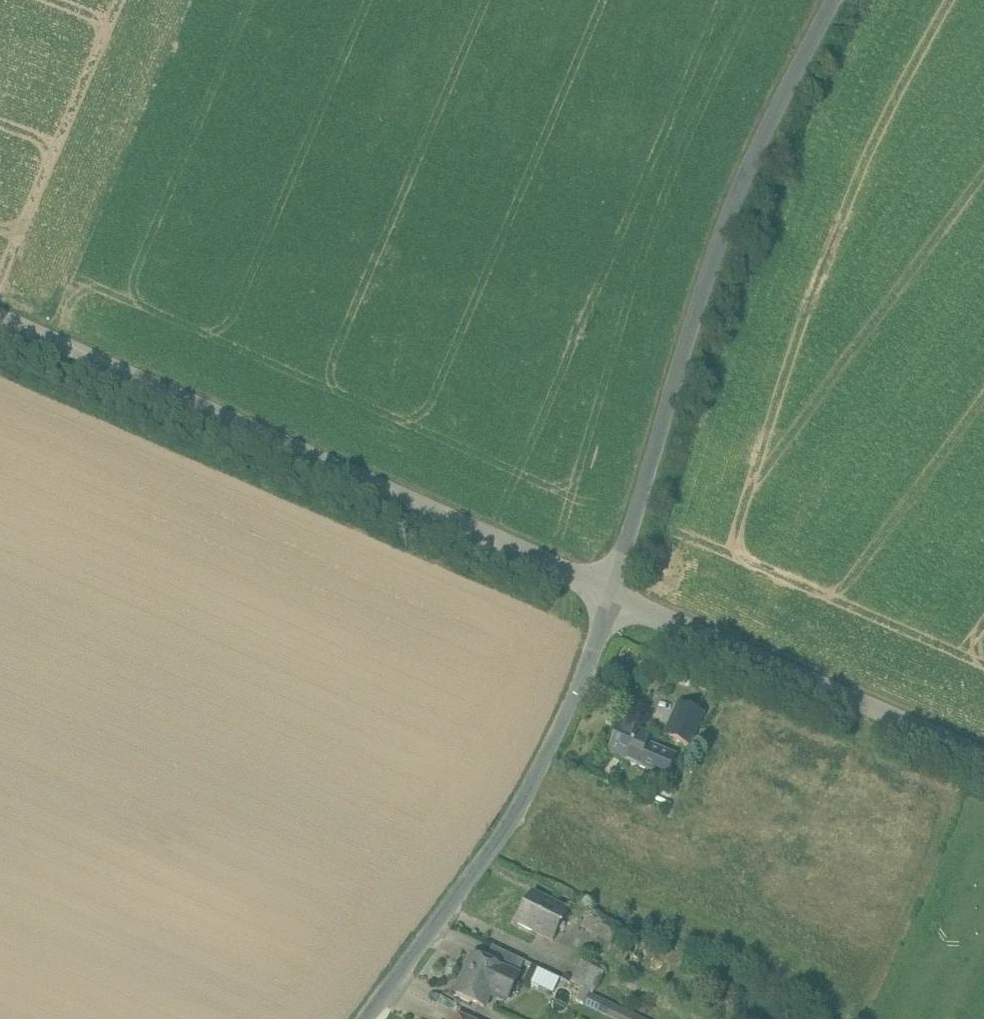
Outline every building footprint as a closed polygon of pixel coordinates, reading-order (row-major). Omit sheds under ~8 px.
[(702,714),(681,705),(677,715),(697,724),(702,714)] [(697,724),(677,715),(672,725),(693,735),(697,724)] [(653,736),(622,723),(609,753),(668,778),(677,756),(649,744),(653,736)] [(693,735),(672,725),(667,736),(688,745),(693,735)] [(570,911),(533,893),(517,923),(554,941),(570,911)] [(620,928),(591,913),(584,927),(613,942),(620,928)] [(526,962),(493,947),(486,961),(504,969),(504,968),(520,975),(526,962)] [(486,961),(475,956),(457,995),(485,1008),(490,997),(495,996),(507,1001),(520,975),(504,968),(504,969),(486,961)] [(604,974),(583,963),(572,983),(593,994),(604,974)] [(530,984),(553,993),(559,976),(536,968),(530,984)]
